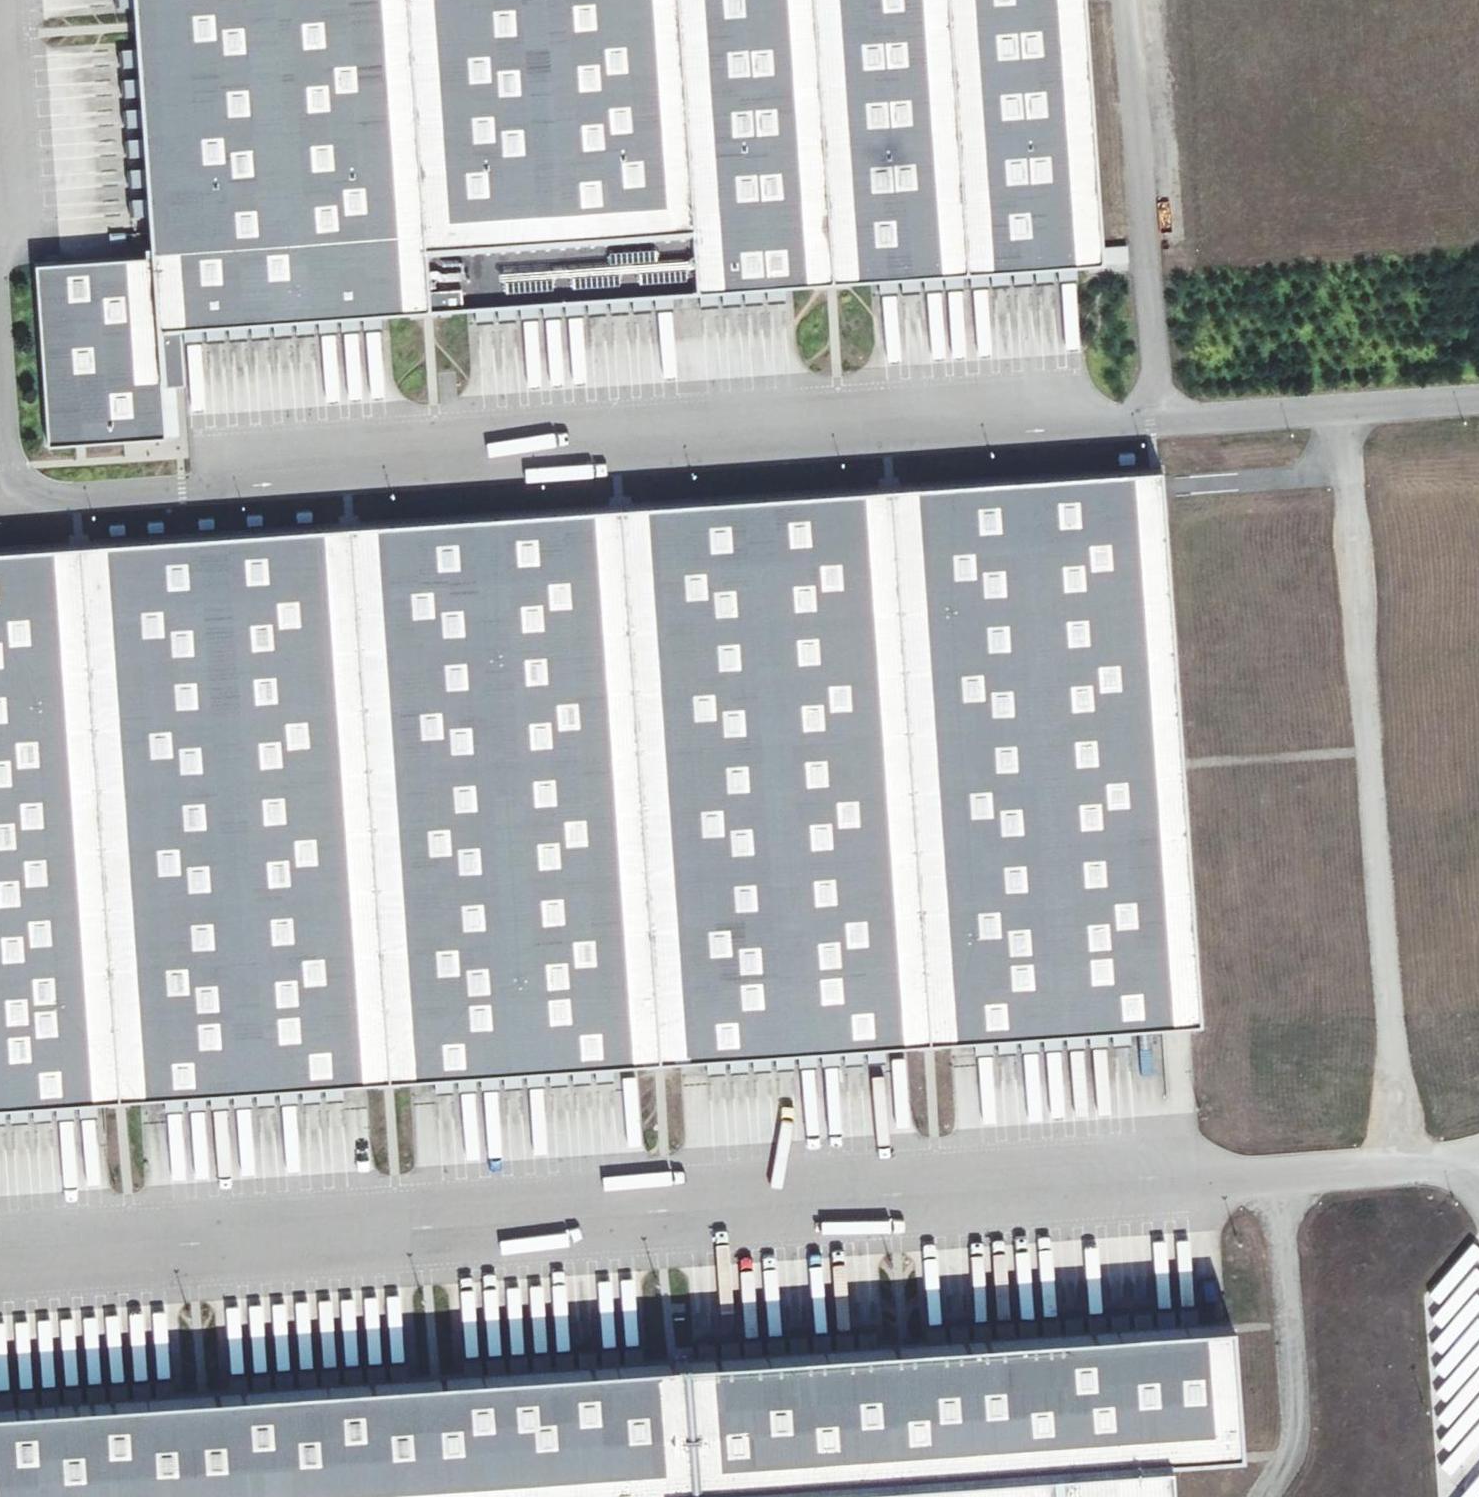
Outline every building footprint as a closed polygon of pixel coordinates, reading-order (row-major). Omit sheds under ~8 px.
[(153,261),(158,325),(1090,268),(1073,0),(138,0),(153,261)] [(121,52),(123,69),(138,67),(136,50),(121,52)] [(125,98),(141,97),(140,81),(124,82),(125,98)] [(143,170),(128,171),(130,189),(145,188),(143,170)] [(132,200),(133,221),(147,221),(147,200),(132,200)] [(164,422),(158,325),(153,261),(43,269),(54,430),(164,422)] [(1171,474),(0,542),(0,1100),(1206,1027),(1171,474)] [(648,1482),(1186,1445),(1240,1441),(1232,1316),(0,1400),(0,1496),(423,1496),(648,1482)] [(650,1496),(1190,1496),(1186,1445),(648,1482),(650,1496)] [(648,1482),(423,1496),(650,1496),(648,1482)]
